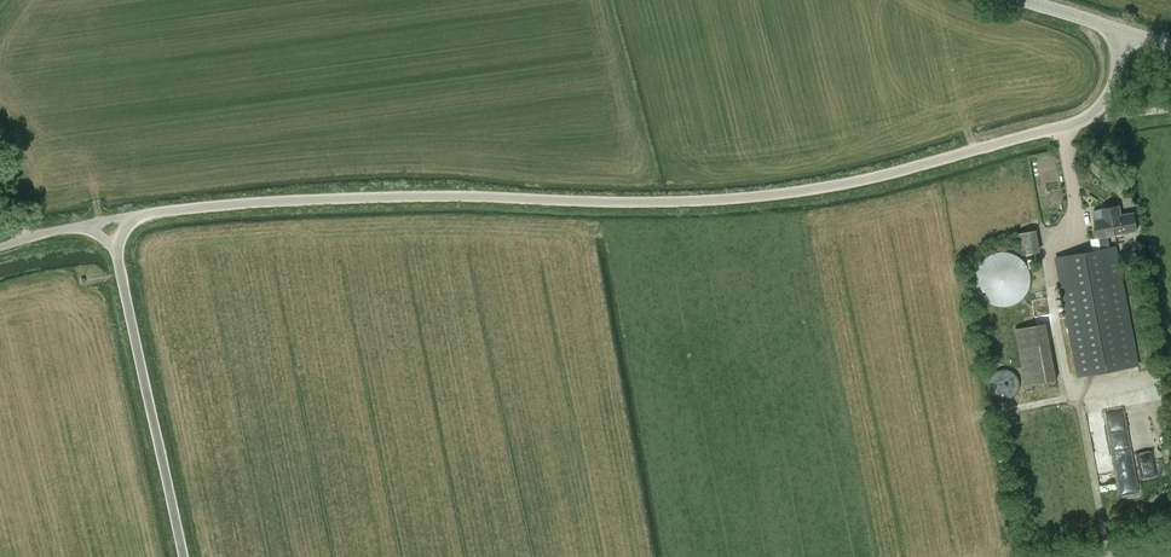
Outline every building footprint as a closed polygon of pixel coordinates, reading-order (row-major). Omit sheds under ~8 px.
[(1096,219),(1097,228),(1095,228),(1094,230),(1095,236),(1097,238),(1099,238),(1101,248),(1055,256),(1078,377),(1140,365),(1117,245),(1110,246),(1108,236),(1137,230),(1133,213),(1122,214),(1120,205),(1102,208),(1104,218),(1096,219)] [(1037,250),(1033,229),(1018,231),(1022,253),(1037,250)] [(1025,302),(1032,257),(994,251),(987,296),(1025,302)] [(1026,385),(1058,379),(1051,342),(1047,323),(1015,329),(1019,348),(1026,385)] [(1156,456),(1154,457),(1143,392),(1129,394),(1142,470),(1158,467),(1156,456)] [(1122,494),(1142,491),(1126,405),(1091,412),(1098,447),(1113,444),(1122,494)] [(1157,446),(1158,475),(1170,475),(1170,446),(1157,446)]
